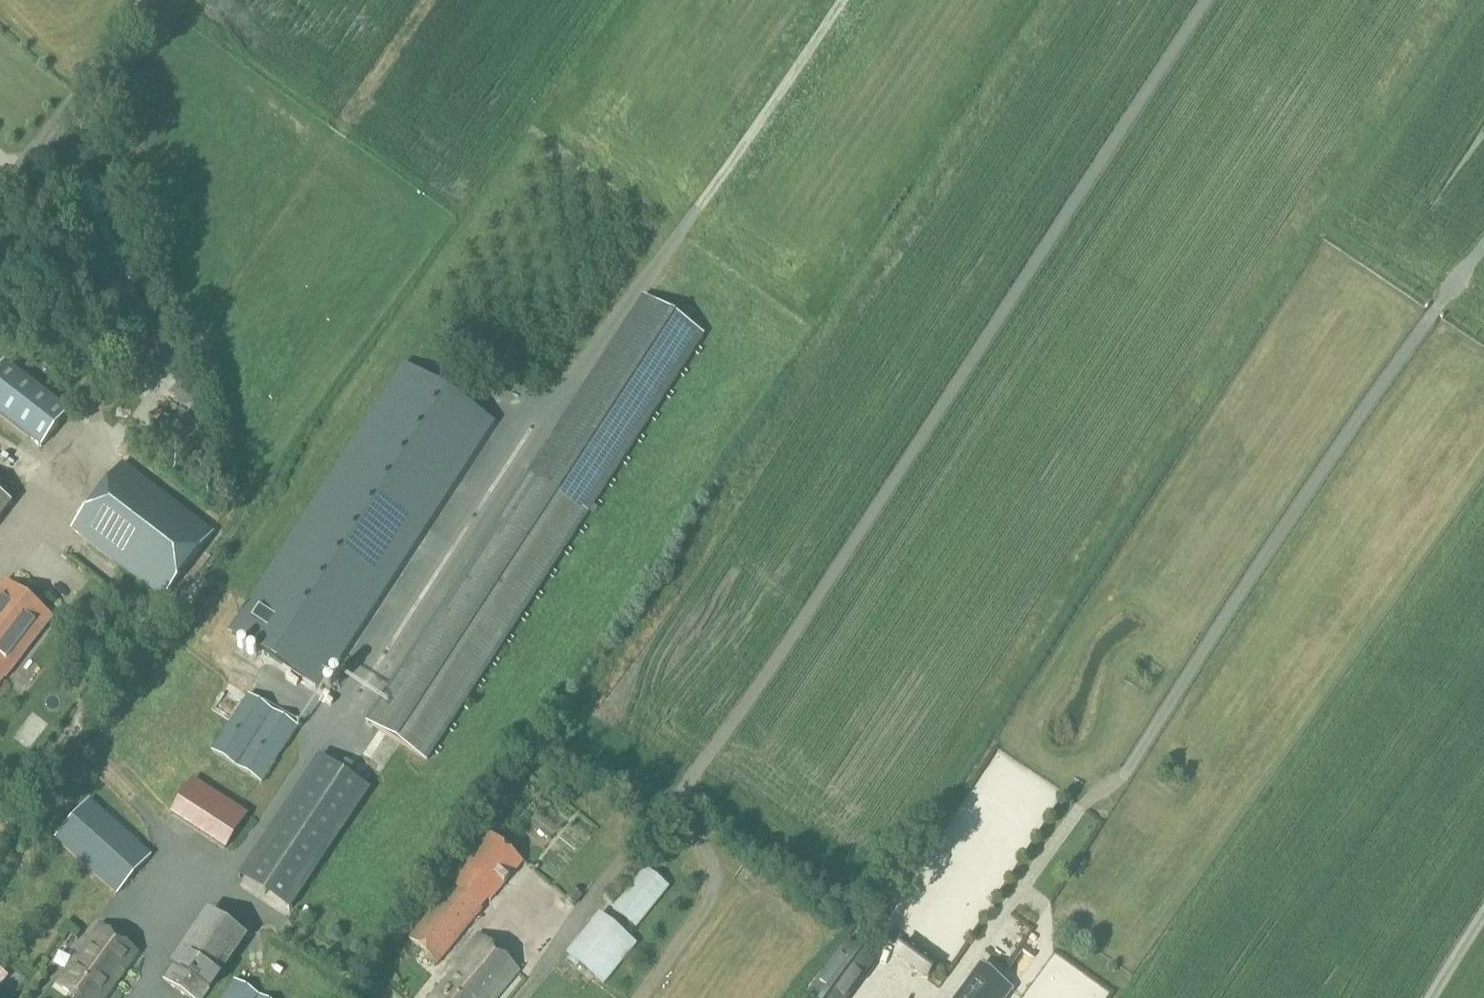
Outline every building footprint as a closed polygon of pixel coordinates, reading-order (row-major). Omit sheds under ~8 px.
[(616,490),(694,341),(627,306),(565,423),(593,437),(585,453),(606,464),(598,480),(616,490)] [(41,447),(68,412),(5,362),(0,368),(0,415),(41,447)] [(148,401),(160,417),(188,396),(176,380),(148,401)] [(293,687),(333,710),(347,684),(340,681),(382,607),(394,614),(403,597),(400,596),(419,562),(418,561),(489,433),(449,411),(293,687)] [(163,601),(215,534),(124,463),(72,530),(163,601)] [(351,540),(368,551),(408,487),(391,477),(351,540)] [(13,504),(0,494),(0,520),(13,504)] [(0,600),(0,680),(4,683),(54,618),(11,585),(0,600)] [(365,737),(434,773),(490,664),(437,637),(439,634),(423,625),(365,737)] [(253,711),(225,773),(269,792),(297,731),(253,711)] [(281,898),(340,790),(310,774),(251,882),(281,898)] [(345,800),(335,814),(353,826),(363,812),(345,800)] [(511,848),(560,887),(593,848),(540,805),(529,818),(533,821),(511,848)] [(202,842),(233,860),(253,826),(223,807),(202,842)] [(88,808),(68,835),(133,885),(154,858),(88,808)] [(437,964),(523,863),(488,833),(446,882),(453,888),(409,940),(437,964)] [(637,927),(670,887),(646,868),(613,908),(637,927)] [(605,984),(638,944),(601,914),(569,955),(605,984)] [(136,954),(108,934),(99,928),(95,934),(94,935),(58,986),(75,997),(105,997),(136,954)] [(518,971),(478,936),(450,969),(453,973),(432,997),(497,997),(518,971)] [(906,942),(897,955),(926,977),(936,963),(906,942)] [(811,996),(813,997),(847,997),(872,964),(847,946),(811,996)] [(961,997),(1006,997),(1013,989),(983,967),(961,997)] [(8,977),(0,969),(0,986),(8,977)] [(208,987),(186,976),(175,997),(202,997),(208,987)]
